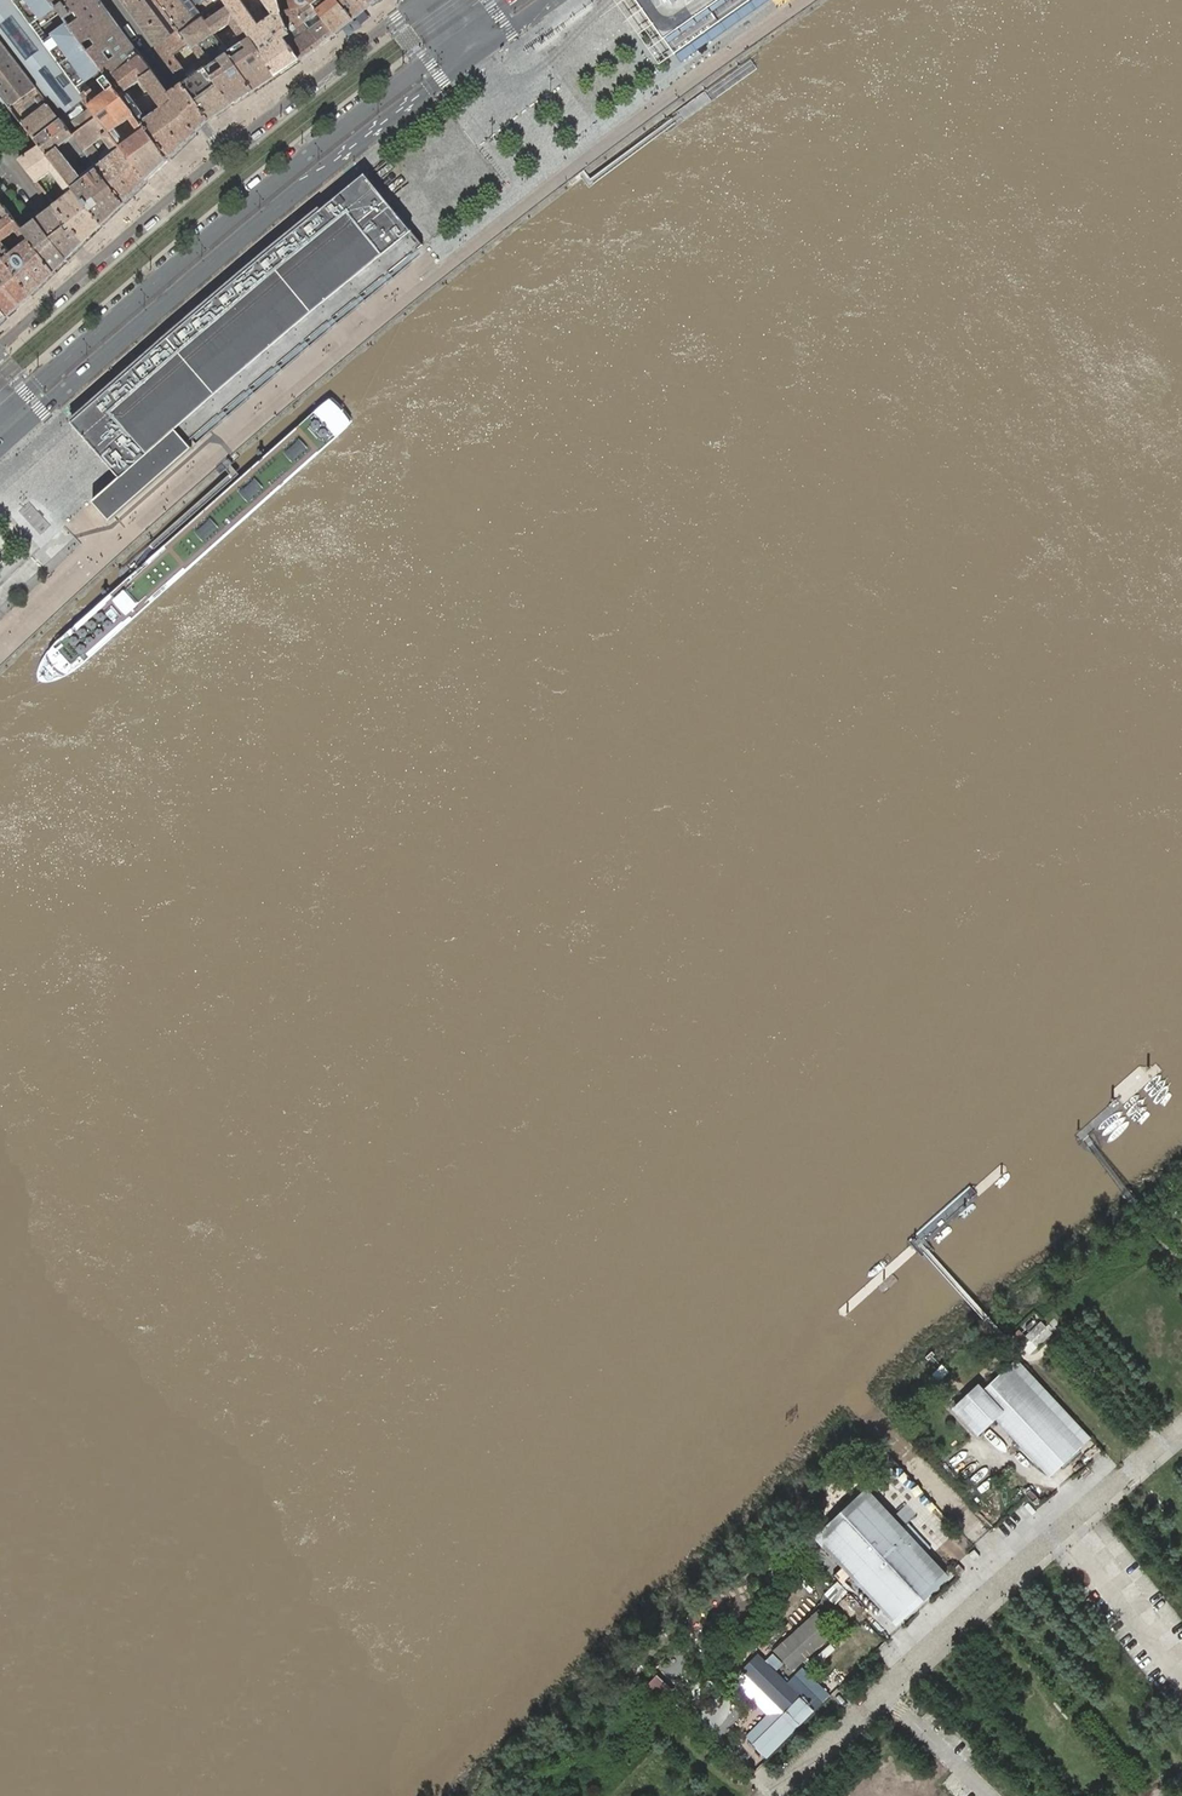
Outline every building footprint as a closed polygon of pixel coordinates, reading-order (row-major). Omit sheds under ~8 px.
[(37,87),(50,104),(73,135),(86,152),(95,164),(97,167),(98,168),(125,203),(147,180),(121,147),(120,145),(119,143),(109,130),(97,116),(81,93),(13,0),(0,0),(0,39),(37,87)] [(109,78),(106,74),(88,50),(76,34),(64,17),(51,1),(51,0),(13,0),(81,93),(97,116),(109,130),(119,143),(120,145),(121,147),(147,180),(169,159),(143,125),(141,121),(109,78)] [(51,1),(64,17),(87,0),(53,0),(51,1)] [(64,17),(76,34),(108,10),(101,0),(87,0),(64,17)] [(156,46),(179,29),(157,0),(122,0),(156,46)] [(232,104),(255,89),(228,52),(215,33),(191,0),(157,0),(179,29),(189,44),(205,66),(207,67),(232,104)] [(215,33),(230,23),(243,41),(228,52),(255,89),(277,75),(223,0),(191,0),(215,33)] [(277,75),(301,59),(286,37),(275,14),(271,0),(264,0),(274,14),(260,24),(242,0),(223,0),(277,75)] [(275,14),(286,37),(301,59),(306,55),(291,34),(282,12),(280,0),(271,0),(275,14)] [(282,12),(297,9),(304,7),(311,2),(336,33),(354,19),(339,0),(280,0),(282,12)] [(354,19),(371,5),(367,0),(339,0),(354,19)] [(676,54),(753,0),(637,0),(676,54)] [(297,9),(322,44),(336,33),(311,2),(304,7),(297,9)] [(297,9),(282,12),(291,34),(306,55),(315,50),(322,44),(297,9)] [(108,10),(76,34),(88,50),(120,27),(108,10)] [(120,27),(88,50),(106,74),(109,78),(141,55),(120,27)] [(183,82),(210,119),(232,104),(207,67),(205,66),(196,72),(190,77),(188,74),(174,55),(189,44),(179,29),(156,46),(182,82),(183,82)] [(0,40),(0,93),(10,106),(36,87),(0,40)] [(109,78),(141,121),(143,125),(169,159),(197,132),(168,93),(141,55),(109,78)] [(197,132),(204,125),(209,119),(182,82),(179,85),(168,93),(197,132)] [(183,82),(182,82),(209,119),(210,119),(183,82)] [(50,104),(37,87),(36,87),(10,106),(11,107),(24,124),(42,147),(48,155),(57,166),(75,189),(103,224),(125,203),(98,168),(83,180),(71,164),(58,147),(73,135),(50,104)] [(58,147),(71,164),(86,152),(73,135),(58,147)] [(26,168),(37,182),(46,193),(55,204),(85,242),(103,224),(75,189),(57,166),(48,155),(42,147),(21,160),(26,168)] [(366,172),(321,209),(266,255),(168,337),(86,409),(72,422),(84,436),(97,450),(121,477),(93,501),(110,520),(192,448),(187,443),(426,244),(366,172)] [(10,213),(6,208),(4,205),(0,200),(0,253),(3,257),(32,294),(55,272),(29,238),(23,230),(10,213)] [(68,259),(85,242),(55,204),(42,214),(36,218),(37,219),(68,259)] [(62,264),(68,259),(37,219),(33,222),(30,224),(23,230),(29,238),(55,272),(62,264)] [(32,294),(3,257),(0,253),(0,306),(7,316),(32,294)] [(1025,1334),(1037,1348),(1053,1334),(1041,1320),(1025,1334)] [(1017,1359),(984,1389),(980,1384),(952,1408),(978,1437),(997,1421),(1049,1476),(1091,1437),(1017,1359)] [(1031,1483),(1023,1489),(1034,1504),(1042,1499),(1031,1483)] [(945,1573),(866,1487),(814,1535),(893,1620),(945,1573)] [(1056,1489),(1044,1499),(1049,1504),(1061,1494),(1056,1489)] [(847,1612),(856,1621),(864,1614),(854,1605),(847,1612)] [(818,1611),(775,1651),(791,1668),(834,1629),(818,1611)] [(831,1642),(816,1657),(821,1662),(836,1647),(831,1642)] [(767,1714),(746,1736),(767,1758),(813,1711),(757,1652),(740,1670),(783,1712),(767,1714)] [(847,1675),(857,1659),(850,1655),(840,1670),(847,1675)] [(787,1682),(815,1709),(830,1694),(803,1667),(787,1682)] [(658,1673),(648,1685),(664,1699),(675,1687),(658,1673)] [(708,1715),(717,1727),(739,1712),(730,1699),(708,1715)]
